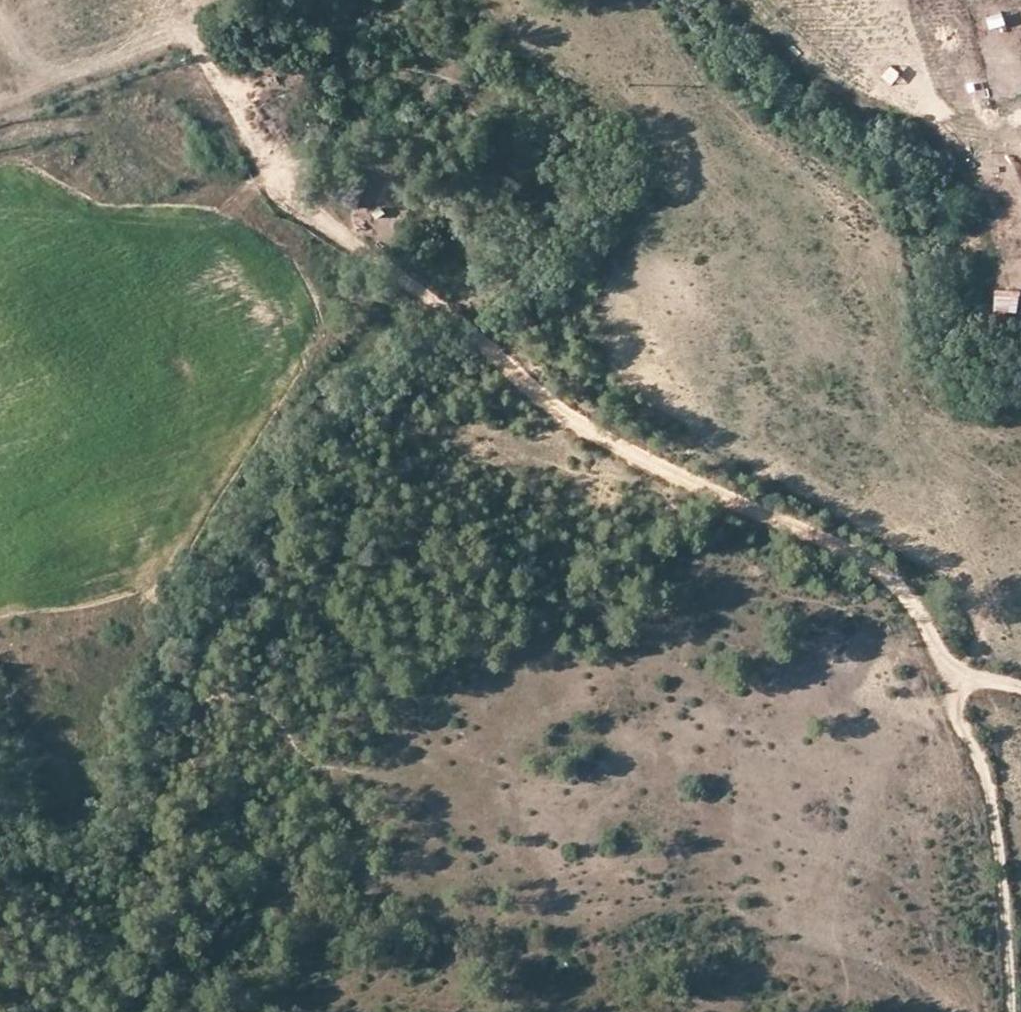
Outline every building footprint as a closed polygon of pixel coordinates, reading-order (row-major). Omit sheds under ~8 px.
[(332,196),(367,209),(378,178),(344,165),(332,196)] [(994,283),(993,305),(1017,305),(1018,284),(994,283)]
